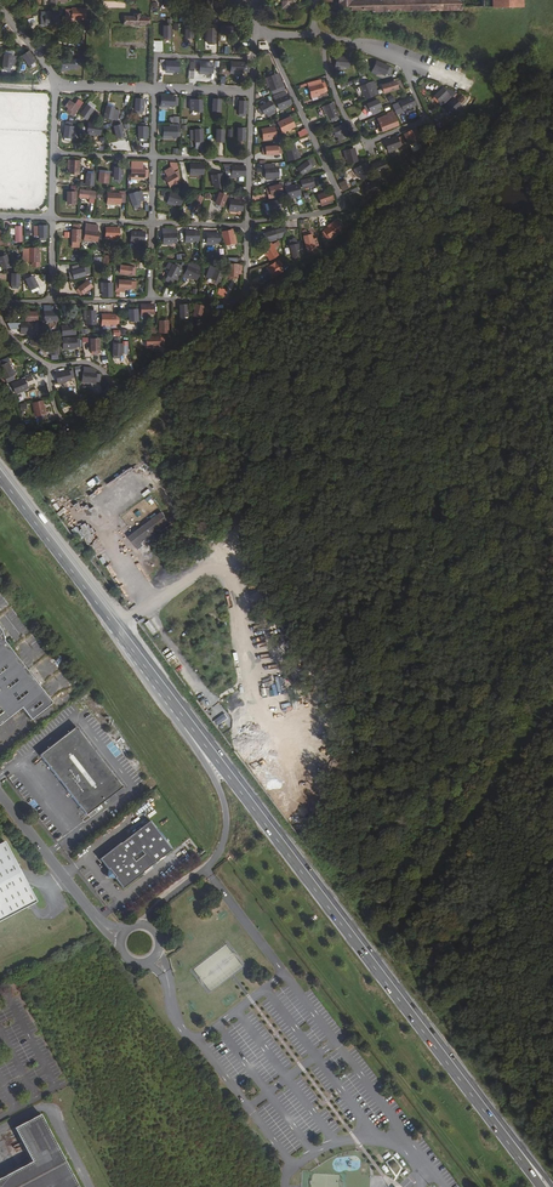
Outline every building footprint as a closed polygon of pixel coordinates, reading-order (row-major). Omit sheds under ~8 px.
[(291,8),(291,0),(282,0),(282,8),(291,8)] [(338,7),(350,7),(350,10),(372,10),(372,12),(461,10),(462,8),(461,0),(338,0),(338,7)] [(21,11),(23,19),(30,17),(28,9),(21,11)] [(73,20),(79,20),(79,18),(83,18),(84,10),(67,10),(66,28),(73,28),(73,20)] [(124,17),(124,25),(148,25),(149,18),(139,17),(139,15),(134,14),(134,17),(124,17)] [(41,25),(53,25),(53,23),(57,23),(57,15),(41,16),(41,25)] [(23,56),(28,64),(34,60),(28,52),(23,56)] [(4,55),(3,69),(10,70),(10,66),(15,67),(15,60),(11,60),(11,56),(4,55)] [(347,67),(348,58),(336,57),(335,66),(343,66),(347,67)] [(61,60),(61,68),(68,68),(78,68),(78,60),(61,60)] [(177,71),(177,63),(166,62),(165,70),(172,71),(177,71)] [(376,62),(374,66),(381,69),(380,72),(384,74),(384,72),(389,74),(391,68),(376,62)] [(211,72),(212,64),(200,63),(200,68),(207,68),(207,72),(211,72)] [(249,64),(231,63),(231,71),(238,71),(248,72),(249,64)] [(269,85),(272,94),(284,89),(276,69),(263,74),(268,86),(269,85)] [(308,83),(312,97),(319,95),(318,93),(327,91),(325,83),(320,84),(319,80),(308,83)] [(395,82),(382,85),(384,92),(397,88),(395,82)] [(364,85),(361,87),(364,94),(365,97),(374,94),(369,84),(364,85)] [(435,96),(443,104),(450,97),(442,89),(435,96)] [(274,96),(279,108),(290,104),(286,96),(281,98),(279,94),(274,96)] [(168,105),(173,106),(173,97),(161,96),(161,105),(168,105)] [(351,98),(343,101),(345,106),(353,103),(351,98)] [(400,102),(404,111),(411,108),(410,107),(414,105),(411,98),(400,102)] [(380,106),(377,100),(368,104),(371,110),(373,115),(379,112),(377,108),(380,106)] [(457,110),(456,109),(459,106),(453,100),(445,107),(451,115),(457,110)] [(270,102),(258,109),(261,115),(265,113),(267,117),(276,112),(270,102)] [(69,107),(66,111),(73,116),(79,107),(72,103),(69,107)] [(332,103),(328,105),(330,112),(327,113),(329,117),(330,117),(332,121),(337,119),(335,115),(336,114),(332,103)] [(86,107),(80,114),(86,118),(92,111),(86,107)] [(107,108),(104,117),(117,120),(119,111),(107,108)] [(444,112),(441,109),(434,115),(436,118),(444,112)] [(291,118),(278,124),(281,132),(292,127),(290,123),(293,122),(291,118)] [(377,125),(380,131),(393,126),(390,120),(377,125)] [(89,124),(88,129),(95,130),(94,133),(99,134),(100,126),(89,124)] [(121,125),(114,127),(117,136),(123,134),(121,125)] [(343,125),(334,129),(336,135),(346,131),(343,125)] [(65,126),(64,136),(71,137),(72,127),(65,126)] [(175,136),(175,128),(164,128),(163,137),(170,137),(170,136),(175,136)] [(273,128),(262,130),(263,134),(270,133),(270,137),(275,136),(273,128)] [(410,131),(404,134),(413,152),(419,149),(415,140),(420,138),(416,131),(415,129),(410,131)] [(195,140),(202,140),(202,130),(190,130),(191,140),(195,140)] [(395,149),(395,148),(404,145),(401,136),(385,142),(388,151),(395,149)] [(130,149),(130,141),(109,141),(109,149),(130,149)] [(289,160),(294,158),(292,151),(295,150),(292,142),(285,144),(289,160)] [(353,149),(349,150),(351,157),(347,158),(348,162),(356,160),(353,149)] [(310,159),(299,168),(303,173),(315,165),(310,159)] [(78,161),(74,161),(73,168),(70,168),(69,173),(77,173),(78,161)] [(383,161),(372,165),(374,170),(380,167),(382,170),(386,169),(383,161)] [(362,164),(354,170),(358,176),(359,175),(362,179),(369,174),(366,171),(368,169),(370,169),(369,165),(367,162),(362,164)] [(190,165),(190,169),(197,169),(197,173),(202,173),(202,165),(190,165)] [(232,179),(232,177),(239,177),(239,175),(243,175),(243,167),(232,167),(232,165),(223,165),(227,179),(232,179)] [(273,166),(265,166),(265,174),(272,173),(273,177),(277,176),(277,168),(273,169),(273,166)] [(168,176),(165,178),(170,187),(179,181),(177,179),(180,177),(177,173),(175,175),(170,168),(164,171),(168,176)] [(132,169),(131,177),(139,177),(143,177),(147,177),(148,170),(143,169),(132,169)] [(87,171),(86,185),(92,185),(94,172),(87,171)] [(100,174),(99,182),(108,183),(108,175),(100,174)] [(221,174),(216,175),(218,182),(214,183),(215,187),(223,186),(221,174)] [(301,181),(302,188),(312,185),(310,179),(301,181)] [(342,192),(349,188),(346,179),(338,183),(342,192)] [(377,183),(365,184),(366,189),(373,188),(373,191),(378,191),(377,183)] [(280,185),(266,188),(268,195),(281,192),(280,185)] [(297,186),(285,189),(287,193),(294,192),(295,195),(299,194),(297,186)] [(80,189),(79,194),(89,195),(89,198),(95,198),(96,191),(80,189)] [(329,192),(318,196),(320,200),(327,198),(328,201),(332,199),(329,192)] [(136,193),(129,195),(133,208),(140,206),(136,193)] [(170,193),(169,198),(176,200),(175,203),(179,204),(181,197),(170,193)] [(219,193),(216,202),(223,205),(226,196),(219,193)] [(111,194),(107,194),(107,204),(114,204),(115,202),(119,203),(119,200),(124,200),(124,195),(119,195),(113,194),(111,194)] [(195,195),(191,204),(197,207),(202,198),(195,195)] [(278,200),(269,203),(271,210),(272,214),(279,212),(277,208),(280,207),(278,200)] [(230,201),(229,210),(236,211),(237,210),(241,210),(242,202),(235,201),(230,201)] [(338,218),(335,220),(342,229),(345,227),(338,218)] [(321,233),(326,239),(340,230),(334,222),(328,226),(329,228),(321,233)] [(106,228),(105,238),(113,239),(113,237),(117,237),(117,229),(106,228)] [(169,244),(169,242),(171,242),(175,242),(175,229),(163,229),(164,244),(169,244)] [(89,231),(85,230),(84,240),(91,241),(92,240),(96,240),(97,232),(91,231),(89,231)] [(223,233),(226,244),(230,243),(229,236),(232,236),(231,231),(223,233)] [(275,231),(261,235),(263,241),(277,237),(275,231)] [(131,232),(131,237),(138,237),(138,241),(143,241),(143,233),(131,232)] [(186,232),(186,237),(193,237),(193,240),(197,241),(197,232),(186,232)] [(306,233),(303,233),(306,247),(316,245),(315,239),(311,240),(310,232),(306,233)] [(207,234),(207,239),(214,239),(214,242),(218,242),(218,234),(207,234)] [(296,241),(290,243),(293,256),(303,254),(301,243),(297,244),(296,241)] [(270,244),(266,247),(270,253),(267,255),(269,258),(277,254),(270,244)] [(266,247),(262,249),(266,255),(267,255),(270,253),(266,247)] [(32,261),(37,261),(37,250),(29,249),(29,261),(32,261)] [(93,257),(94,264),(103,263),(102,256),(93,257)] [(0,259),(0,262),(2,269),(9,266),(6,257),(0,259)] [(183,262),(180,268),(186,270),(188,264),(183,262)] [(275,262),(270,266),(275,274),(281,270),(275,262)] [(230,264),(229,274),(236,274),(241,274),(241,265),(230,264)] [(173,265),(168,274),(174,277),(179,268),(173,265)] [(120,266),(120,273),(133,275),(134,268),(120,266)] [(191,278),(191,277),(195,279),(199,271),(188,266),(184,275),(191,278)] [(272,276),(275,274),(270,266),(267,268),(272,276)] [(69,272),(71,279),(89,274),(87,267),(69,272)] [(216,269),(213,278),(216,279),(214,282),(218,284),(219,280),(222,271),(216,269)] [(26,279),(30,288),(36,285),(32,276),(26,279)] [(230,297),(235,281),(230,280),(225,296),(230,297)] [(76,289),(81,295),(91,286),(87,281),(76,289)] [(111,283),(106,284),(106,291),(103,291),(103,295),(111,295),(111,283)] [(224,296),(226,290),(220,287),(218,294),(224,296)] [(153,305),(141,305),(141,315),(148,315),(148,313),(153,313),(153,305)] [(196,305),(193,315),(200,316),(202,306),(196,305)] [(95,326),(94,311),(86,311),(86,319),(86,326),(95,326)] [(44,312),(44,317),(52,316),(51,320),(56,320),(56,312),(51,312),(44,312)] [(102,315),(102,325),(113,325),(114,315),(102,315)] [(20,323),(21,328),(28,328),(28,332),(32,331),(32,329),(37,329),(37,323),(20,323)] [(63,334),(74,333),(74,329),(67,329),(66,326),(62,326),(63,334)] [(146,337),(147,342),(154,342),(154,345),(158,345),(158,341),(158,337),(146,337)] [(79,339),(63,339),(63,344),(70,343),(70,347),(80,347),(79,339)] [(0,367),(5,378),(9,376),(6,369),(10,368),(8,364),(0,367)] [(55,374),(58,383),(65,382),(65,380),(73,378),(71,370),(55,374)] [(83,372),(82,377),(90,378),(89,381),(94,382),(94,373),(83,372)] [(12,384),(14,388),(21,386),(22,389),(26,388),(23,380),(12,384)] [(26,402),(19,404),(21,411),(27,409),(26,402)] [(33,404),(36,415),(40,414),(39,407),(42,407),(41,402),(33,404)] [(162,512),(129,537),(136,546),(169,522),(162,512)] [(148,621),(144,624),(152,635),(156,633),(148,621)] [(22,708),(31,720),(52,703),(3,641),(3,637),(2,634),(0,630),(0,725),(22,708)] [(263,689),(265,698),(281,694),(278,677),(276,677),(278,684),(271,686),(272,687),(263,689)] [(76,727),(39,755),(86,815),(123,787),(76,727)] [(120,843),(100,858),(123,888),(143,873),(143,872),(147,869),(150,869),(151,866),(171,850),(149,821),(128,837),(125,837),(125,840),(120,844),(120,843)] [(36,902),(26,884),(18,868),(4,841),(0,844),(0,921),(36,902)] [(262,1075),(273,1067),(267,1060),(257,1067),(262,1075)] [(265,1107),(260,1111),(267,1121),(272,1117),(265,1107)] [(0,1178),(0,1186),(78,1186),(40,1114),(14,1128),(32,1162),(0,1178)]
